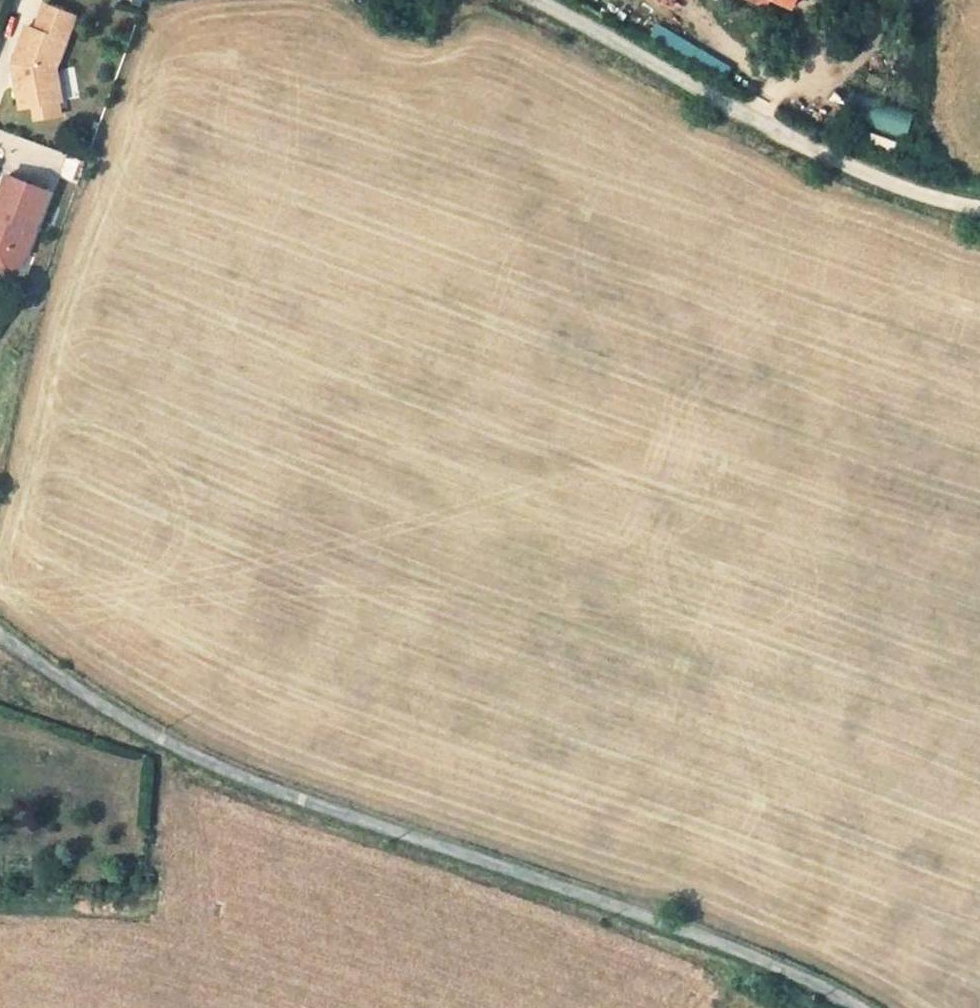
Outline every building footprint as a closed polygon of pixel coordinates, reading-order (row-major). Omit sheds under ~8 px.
[(738,17),(770,32),(776,21),(792,27),(801,9),(806,0),(744,0),(738,17)] [(816,0),(806,0),(801,9),(809,14),(816,0)] [(63,77),(85,26),(54,13),(46,33),(34,29),(22,57),(33,63),(24,84),(30,114),(69,107),(63,77)] [(879,103),(873,128),(905,135),(911,110),(879,103)] [(78,160),(59,153),(55,167),(73,174),(78,160)] [(8,266),(12,253),(26,257),(46,194),(11,189),(3,214),(0,214),(0,264),(8,266)] [(22,271),(26,257),(12,253),(8,266),(22,271)]
